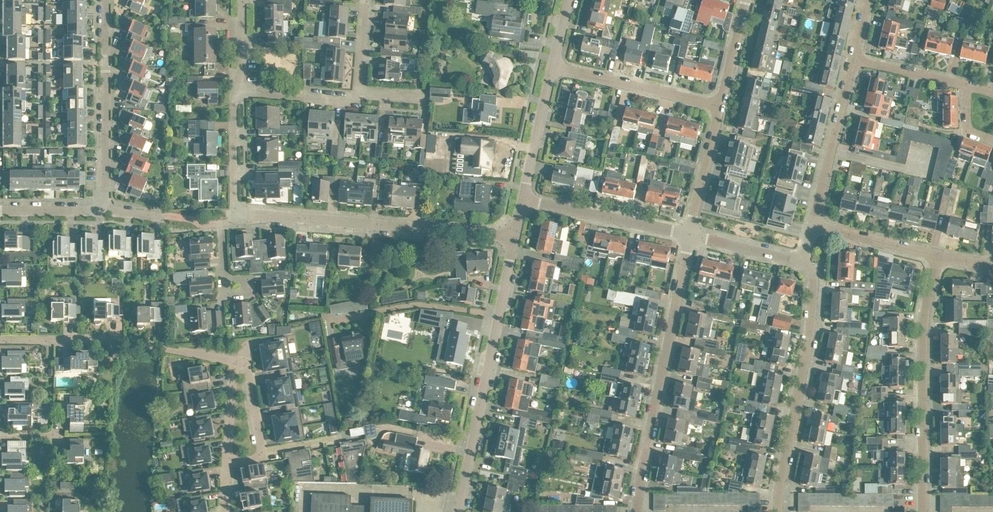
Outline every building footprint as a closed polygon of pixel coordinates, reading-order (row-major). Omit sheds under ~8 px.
[(125,7),(145,15),(148,9),(142,6),(145,0),(128,0),(125,7)] [(269,5),(271,5),(271,8),(267,8),(267,21),(284,21),(284,14),(293,14),(293,0),(269,0),(269,5)] [(311,0),(310,0),(309,5),(333,7),(333,8),(328,8),(328,15),(323,15),(323,22),(331,23),(348,25),(349,10),(344,9),(344,3),(334,2),(324,1),(311,0)] [(386,5),(398,7),(397,14),(407,14),(422,16),(423,7),(410,6),(411,0),(386,0),(386,5)] [(520,9),(509,8),(509,10),(504,9),(504,4),(497,3),(496,3),(478,0),(474,0),(461,0),(460,11),(475,14),(494,17),(493,27),(499,28),(498,38),(511,40),(523,41),(525,31),(521,30),(521,26),(525,26),(527,27),(528,24),(530,24),(532,11),(520,9)] [(622,0),(603,0),(602,0),(595,0),(593,6),(591,6),(590,10),(592,12),(608,16),(614,17),(616,9),(619,10),(622,0)] [(665,7),(677,11),(676,14),(674,13),(669,29),(671,30),(681,33),(682,30),(685,23),(685,22),(688,12),(682,10),(685,0),(668,0),(665,7)] [(697,19),(705,22),(704,26),(709,27),(711,22),(717,3),(711,1),(711,0),(704,0),(697,19)] [(782,5),(788,6),(790,0),(769,0),(767,7),(781,10),(782,5)] [(831,4),(853,10),(856,0),(832,0),(831,4)] [(930,0),(891,0),(889,7),(902,11),(905,1),(923,1),(929,3),(930,0)] [(946,2),(940,0),(933,0),(931,5),(944,9),(946,2)] [(21,9),(21,3),(3,3),(3,10),(4,10),(4,14),(21,14),(26,14),(29,14),(29,9),(21,9)] [(86,10),(86,3),(63,3),(63,14),(68,14),(85,14),(85,10),(86,10)] [(215,18),(215,3),(196,3),(196,10),(190,10),(190,18),(215,18)] [(723,5),(717,3),(711,22),(723,26),(723,29),(724,31),(726,32),(729,33),(734,14),(728,13),(730,7),(728,6),(728,4),(723,3),(723,5)] [(963,9),(952,3),(948,11),(959,16),(963,9)] [(849,26),(853,10),(831,4),(831,5),(829,12),(828,19),(836,22),(836,23),(849,26)] [(785,12),(781,11),(781,10),(767,7),(764,22),(776,25),(784,27),(786,18),(783,18),(785,12)] [(936,20),(939,10),(930,8),(928,18),(936,20)] [(695,11),(689,9),(688,12),(685,22),(685,23),(682,30),(681,33),(684,34),(689,35),(693,25),(691,24),(695,11)] [(406,21),(407,14),(397,14),(385,12),(384,27),(383,27),(388,28),(387,35),(407,36),(408,21),(406,21)] [(606,25),(608,16),(592,12),(588,27),(604,31),(603,36),(612,39),(615,27),(606,25)] [(812,17),(813,14),(805,12),(803,18),(813,20),(813,17),(812,17)] [(26,26),(26,14),(21,14),(4,14),(4,19),(3,19),(3,26),(21,26),(26,26)] [(85,19),(85,14),(68,14),(63,14),(63,26),(68,26),(86,26),(86,19),(85,19)] [(822,16),(813,14),(812,17),(813,17),(813,20),(821,22),(822,16)] [(120,17),(119,20),(119,22),(119,24),(120,27),(121,28),(123,29),(129,32),(126,40),(140,45),(147,28),(120,17)] [(915,23),(902,20),(893,18),(891,24),(885,22),(882,35),(897,39),(897,38),(900,39),(902,31),(913,29),(915,23)] [(962,26),(964,20),(955,18),(954,24),(962,26)] [(973,22),(964,20),(962,26),(972,28),(973,22)] [(284,43),(284,21),(267,21),(267,34),(271,34),(271,37),(269,37),(269,43),(284,43)] [(764,22),(760,37),(774,40),(778,41),(779,36),(774,35),(776,25),(764,22)] [(347,39),(348,25),(331,23),(330,31),(327,31),(326,38),(314,37),(314,38),(304,38),(303,43),(341,46),(341,39),(347,39)] [(846,42),(849,26),(836,23),(832,39),(846,42)] [(201,24),(186,24),(185,24),(185,32),(195,31),(195,45),(215,45),(215,30),(202,30),(201,24)] [(651,46),(656,26),(650,24),(644,46),(651,48),(651,46)] [(21,37),(21,26),(3,26),(3,33),(4,33),(4,37),(8,37),(21,37)] [(86,33),(86,26),(68,26),(68,37),(85,37),(85,33),(86,33)] [(681,47),(684,34),(681,33),(671,30),(669,35),(676,37),(674,45),(681,47)] [(938,54),(941,39),(942,34),(929,32),(928,36),(925,51),(938,54)] [(678,57),(685,59),(691,35),(689,35),(684,34),(681,47),(678,57)] [(406,51),(407,36),(387,35),(387,42),(382,41),(382,42),(383,42),(381,56),(392,57),(403,58),(404,51),(406,51)] [(475,35),(474,42),(489,44),(490,37),(475,35)] [(894,52),(897,39),(882,35),(879,49),(894,52)] [(25,37),(21,37),(8,37),(8,42),(7,42),(7,49),(25,49),(25,37)] [(85,42),(85,37),(68,37),(64,37),(64,49),(82,49),(86,49),(86,42),(85,42)] [(140,45),(126,40),(120,37),(119,40),(119,42),(119,45),(120,47),(121,48),(123,49),(129,52),(126,60),(145,68),(146,64),(148,62),(150,59),(152,55),(153,51),(153,48),(147,48),(140,45)] [(613,49),(615,41),(597,37),(596,41),(585,38),(582,52),(600,56),(602,47),(613,49)] [(774,40),(760,37),(756,54),(769,58),(776,59),(778,53),(775,52),(777,43),(773,42),(774,40)] [(842,58),(846,42),(832,39),(825,38),(822,51),(829,53),(828,55),(842,58)] [(950,56),(953,47),(954,42),(941,39),(938,54),(950,56)] [(719,50),(721,43),(709,40),(709,41),(705,40),(703,46),(707,47),(719,50)] [(973,61),(976,47),(977,42),(965,40),(964,44),(963,44),(960,59),(973,61)] [(620,43),(615,41),(613,49),(610,59),(616,60),(620,43)] [(340,51),(341,46),(303,43),(303,49),(323,50),(323,51),(328,51),(327,66),(344,68),(346,52),(340,51)] [(913,43),(911,53),(918,55),(920,45),(913,43)] [(215,77),(215,45),(195,45),(195,65),(204,65),(204,77),(215,77)] [(668,73),(673,51),(651,46),(651,48),(647,65),(653,67),(652,69),(668,73)] [(986,64),(988,54),(989,49),(976,47),(973,61),(986,64)] [(25,60),(25,49),(7,49),(7,56),(8,56),(8,60),(25,60)] [(82,56),(82,49),(64,49),(64,60),(81,60),(81,56),(82,56)] [(640,66),(642,56),(643,53),(628,49),(625,62),(640,66)] [(502,56),(492,53),(489,52),(484,55),(482,59),(484,63),(488,64),(490,63),(498,79),(496,80),(494,84),(497,88),(500,89),(504,88),(505,84),(507,83),(508,80),(507,78),(508,74),(511,73),(511,71),(510,69),(512,65),(510,61),(506,60),(504,61),(502,56)] [(777,59),(776,59),(769,58),(756,54),(752,69),(749,68),(748,74),(766,79),(767,72),(773,74),(777,59)] [(838,74),(841,59),(842,58),(828,55),(828,56),(823,55),(820,70),(838,74)] [(425,73),(426,63),(426,60),(403,58),(392,57),(391,63),(381,62),(379,80),(399,82),(401,64),(415,66),(414,72),(425,73)] [(147,68),(145,68),(126,60),(120,58),(119,60),(119,62),(119,65),(120,67),(121,68),(123,70),(129,72),(126,80),(140,85),(147,68)] [(695,79),(699,65),(683,61),(680,75),(695,79)] [(313,65),(304,64),(304,80),(311,81),(313,65)] [(714,69),(699,65),(695,79),(711,83),(714,69)] [(8,66),(8,71),(7,71),(7,78),(25,78),(25,66),(8,66)] [(81,71),(81,66),(64,66),(64,78),(82,78),(82,71),(81,71)] [(343,83),(344,68),(327,66),(326,82),(343,83)] [(834,89),(838,74),(820,70),(816,84),(806,82),(805,88),(823,93),(825,87),(834,89)] [(772,80),(766,79),(748,74),(746,81),(749,81),(746,96),(765,101),(767,101),(772,80)] [(203,77),(193,77),(188,77),(188,83),(198,83),(198,98),(208,98),(208,105),(217,105),(217,83),(203,83),(203,77)] [(25,84),(25,78),(7,78),(7,85),(8,85),(8,89),(21,89),(21,90),(31,90),(31,84),(25,84)] [(82,85),(82,78),(64,78),(64,90),(68,90),(68,89),(81,89),(81,85),(82,85)] [(140,85),(126,80),(120,78),(119,80),(119,82),(119,85),(120,87),(121,88),(123,90),(129,92),(125,100),(145,108),(148,102),(142,99),(147,88),(140,85)] [(903,102),(906,93),(893,89),(892,92),(885,91),(887,83),(872,80),(868,94),(884,97),(891,99),(894,100),(903,102)] [(803,94),(805,88),(793,85),(792,92),(803,94)] [(432,87),(431,97),(451,99),(452,89),(432,87)] [(909,103),(913,89),(907,87),(906,93),(903,102),(909,103)] [(822,98),(823,93),(805,88),(803,94),(813,97),(812,104),(810,111),(814,112),(828,116),(831,101),(822,98)] [(21,101),(21,90),(21,89),(8,89),(4,89),(4,94),(3,94),(3,101),(21,101)] [(85,89),(81,89),(68,89),(68,90),(68,101),(86,101),(86,94),(85,94),(85,89)] [(920,90),(913,89),(909,103),(909,107),(919,109),(920,104),(917,103),(920,90)] [(944,113),(958,113),(958,98),(951,98),(951,91),(946,91),(935,91),(935,99),(938,99),(937,113),(940,113),(944,113)] [(894,100),(891,99),(884,97),(868,94),(865,108),(871,109),(869,115),(882,118),(889,120),(894,100)] [(497,97),(487,96),(481,95),(480,100),(473,100),(472,110),(465,109),(463,123),(489,125),(490,118),(496,118),(497,97)] [(572,95),(569,110),(583,113),(590,114),(597,116),(598,112),(591,110),(593,100),(572,95)] [(746,96),(742,111),(756,115),(761,116),(765,101),(746,96)] [(25,101),(21,101),(3,101),(3,108),(4,108),(4,112),(21,112),(25,112),(25,101)] [(86,101),(68,101),(62,101),(62,112),(68,112),(85,112),(85,108),(86,108),(86,101)] [(611,105),(608,118),(615,120),(618,107),(611,105)] [(259,135),(298,135),(302,135),(302,131),(298,131),(298,126),(280,126),(280,108),(257,108),(257,130),(259,130),(259,135)] [(638,131),(642,113),(627,109),(623,123),(624,123),(622,129),(630,131),(631,129),(638,131)] [(140,138),(143,129),(149,131),(151,130),(152,126),(151,123),(146,121),(120,110),(119,113),(119,115),(119,118),(120,120),(122,121),(123,122),(129,125),(126,133),(140,138)] [(580,129),(583,113),(569,110),(565,126),(573,128),(572,132),(587,136),(588,131),(580,129)] [(744,130),(743,136),(756,139),(757,133),(758,133),(760,123),(758,123),(760,118),(755,117),(756,115),(742,111),(738,128),(744,130)] [(824,132),(828,116),(814,112),(810,111),(809,111),(809,112),(807,113),(806,117),(807,119),(805,126),(811,127),(810,128),(824,132)] [(21,124),(21,112),(4,112),(4,117),(3,117),(3,124),(21,124)] [(85,117),(85,112),(68,112),(68,124),(86,124),(86,117),(85,117)] [(311,113),(311,123),(309,138),(333,139),(332,146),(330,146),(329,158),(338,159),(339,143),(341,121),(335,120),(335,115),(311,113)] [(658,116),(642,113),(638,131),(637,133),(647,135),(648,133),(653,134),(658,116)] [(958,128),(958,113),(944,113),(944,128),(958,128)] [(596,123),(597,116),(590,114),(588,121),(596,123)] [(895,115),(894,121),(905,123),(906,117),(895,115)] [(362,133),(363,117),(347,116),(345,140),(354,141),(355,133),(362,133)] [(379,118),(363,117),(362,133),(361,142),(377,143),(379,118)] [(787,123),(787,120),(779,118),(777,124),(787,126),(788,123),(787,123)] [(904,129),(905,123),(894,121),(889,120),(882,118),(880,124),(903,130),(904,129)] [(920,121),(906,118),(905,125),(918,128),(920,121)] [(405,145),(405,142),(407,120),(391,119),(390,129),(384,129),(383,146),(395,147),(395,144),(405,145)] [(680,143),(685,123),(669,119),(665,137),(671,138),(670,141),(680,143)] [(875,137),(878,123),(862,119),(859,133),(875,137)] [(423,122),(407,120),(405,142),(415,143),(414,148),(422,149),(420,166),(425,166),(427,144),(428,135),(422,135),(423,122)] [(215,121),(205,121),(188,121),(188,138),(195,138),(195,137),(206,137),(206,144),(194,144),(194,155),(206,155),(206,157),(216,157),(216,148),(217,148),(217,133),(213,133),(213,129),(215,129),(215,121)] [(700,127),(685,123),(680,143),(696,147),(700,127)] [(27,124),(21,124),(3,124),(3,131),(4,131),(4,135),(26,135),(27,124)] [(86,131),(86,124),(68,124),(68,135),(85,135),(85,131),(86,131)] [(614,127),(610,147),(616,149),(617,144),(620,128),(614,127)] [(820,148),(824,133),(824,132),(810,128),(810,129),(805,128),(803,134),(809,136),(806,144),(801,143),(800,150),(801,150),(812,152),(814,147),(820,148)] [(912,141),(914,131),(904,129),(903,130),(900,144),(910,146),(912,141)] [(147,141),(140,138),(126,133),(120,131),(119,133),(119,135),(119,138),(120,140),(121,141),(123,142),(129,145),(126,153),(140,158),(147,141)] [(917,143),(920,133),(914,131),(912,141),(917,143)] [(593,139),(593,138),(570,133),(568,140),(562,139),(560,149),(558,149),(556,155),(559,155),(558,157),(569,159),(568,160),(578,163),(581,150),(582,150),(582,149),(585,150),(588,137),(593,139)] [(878,153),(881,139),(875,137),(859,133),(858,138),(857,138),(854,139),(853,145),(855,147),(878,153)] [(923,144),(925,134),(920,133),(917,143),(923,144)] [(929,145),(931,136),(925,134),(923,144),(929,145)] [(26,140),(26,135),(4,135),(4,140),(3,140),(3,147),(21,147),(21,140),(26,140)] [(85,140),(85,135),(68,135),(68,147),(86,147),(86,140),(85,140)] [(437,136),(428,135),(427,144),(436,145),(437,136)] [(656,149),(659,138),(653,136),(650,147),(649,154),(652,154),(654,148),(656,149)] [(934,147),(937,137),(931,136),(929,145),(934,147)] [(728,153),(728,154),(742,158),(751,160),(754,147),(750,146),(752,140),(738,137),(737,143),(731,142),(730,148),(729,148),(727,153),(728,153)] [(940,148),(942,138),(937,137),(934,147),(940,148)] [(665,139),(659,138),(656,149),(662,150),(665,139)] [(956,142),(942,138),(940,148),(938,154),(951,157),(956,142)] [(279,140),(267,140),(257,140),(257,149),(260,149),(260,163),(279,163),(279,162),(279,153),(279,140)] [(491,159),(491,156),(492,152),(493,152),(493,145),(477,144),(477,140),(467,140),(466,155),(475,155),(474,168),(490,170),(491,160),(492,160),(492,159),(491,159)] [(972,163),(978,145),(964,140),(960,153),(958,158),(972,163)] [(800,152),(801,150),(800,150),(801,143),(794,142),(792,150),(790,150),(785,168),(785,169),(805,173),(805,172),(806,172),(807,167),(806,167),(806,166),(808,161),(802,159),(804,153),(800,152)] [(909,153),(910,146),(900,144),(899,150),(909,153)] [(992,149),(978,145),(972,163),(986,168),(987,163),(988,163),(992,149)] [(616,149),(610,147),(607,159),(614,160),(616,149)] [(907,159),(909,153),(899,150),(897,157),(907,159)] [(147,161),(140,158),(126,153),(120,151),(119,153),(119,155),(119,158),(120,160),(121,161),(123,163),(129,165),(125,173),(140,178),(147,161)] [(747,179),(751,160),(742,158),(728,154),(725,167),(731,168),(729,174),(747,179)] [(950,159),(951,157),(938,154),(937,160),(949,163),(950,160),(950,159)] [(896,163),(897,158),(886,155),(885,160),(896,163)] [(906,166),(907,159),(897,157),(897,158),(896,163),(906,166)] [(692,162),(682,159),(676,158),(675,164),(681,165),(690,168),(692,162)] [(958,162),(950,159),(950,160),(949,163),(948,168),(946,174),(944,179),(944,180),(950,182),(958,162)] [(948,168),(949,163),(937,160),(936,165),(948,168)] [(864,179),(866,169),(867,166),(852,162),(849,175),(864,179)] [(216,181),(216,172),(205,172),(205,165),(187,165),(187,179),(190,179),(190,190),(204,190),(204,201),(218,201),(218,191),(216,191),(216,185),(214,185),(214,181),(216,181)] [(689,174),(690,168),(681,165),(679,171),(689,174)] [(946,174),(948,168),(936,165),(934,171),(946,174)] [(44,190),(44,172),(44,166),(33,166),(33,172),(33,189),(37,189),(37,190),(44,190)] [(56,189),(56,172),(56,166),(44,166),(44,172),(44,190),(51,190),(51,189),(56,189)] [(593,181),(595,171),(570,166),(570,169),(556,166),(553,183),(573,187),(573,188),(574,188),(576,180),(577,178),(576,178),(576,177),(593,181)] [(653,183),(655,172),(653,168),(647,167),(646,171),(644,181),(643,188),(649,189),(646,203),(662,206),(665,192),(666,185),(653,183)] [(802,186),(805,173),(785,169),(785,168),(781,167),(777,186),(794,191),(796,184),(802,186)] [(287,182),(287,180),(296,180),(296,177),(304,177),(304,169),(279,170),(279,174),(271,174),(271,180),(258,180),(258,198),(280,198),(280,197),(277,198),(277,189),(280,189),(280,186),(283,186),(287,182)] [(987,180),(990,171),(984,169),(981,178),(987,180)] [(644,181),(646,171),(640,170),(638,180),(644,181)] [(146,181),(140,178),(125,173),(120,171),(119,173),(119,176),(119,178),(120,180),(121,182),(123,183),(129,185),(125,193),(139,199),(146,181)] [(602,173),(595,171),(593,181),(590,191),(598,193),(600,183),(601,178),(602,173)] [(944,179),(946,174),(934,171),(933,176),(944,179)] [(992,182),(992,172),(990,171),(987,180),(985,185),(991,187),(992,182)] [(21,190),(21,172),(10,172),(10,173),(3,173),(3,185),(10,185),(10,189),(14,189),(14,190),(21,190)] [(33,189),(33,172),(21,172),(21,190),(28,190),(28,189),(33,189)] [(67,190),(67,172),(56,172),(56,189),(60,189),(60,190),(67,190)] [(85,185),(85,173),(79,173),(79,172),(67,172),(67,190),(74,190),(74,189),(79,189),(79,185),(85,185)] [(622,183),(623,175),(608,172),(607,180),(601,178),(600,183),(605,184),(603,194),(618,197),(622,183)] [(942,184),(944,180),(944,179),(933,176),(931,182),(942,184)] [(329,190),(335,191),(336,178),(323,177),(323,184),(315,183),(313,201),(328,202),(329,190)] [(356,203),(358,186),(351,185),(351,178),(336,177),(336,178),(335,191),(341,191),(340,202),(356,203)] [(484,179),(474,178),(462,177),(461,199),(457,199),(456,209),(488,211),(490,187),(481,186),(482,179),(484,180),(484,179)] [(724,182),(721,181),(718,194),(738,199),(738,198),(742,180),(729,177),(727,183),(724,182)] [(378,194),(380,181),(380,180),(365,179),(365,186),(358,186),(356,203),(372,205),(373,194),(378,194)] [(400,208),(401,189),(401,188),(393,188),(394,183),(380,181),(378,194),(378,200),(379,200),(379,192),(386,193),(385,207),(400,208)] [(423,198),(423,188),(424,185),(402,183),(401,188),(401,189),(400,208),(415,209),(415,198),(423,198)] [(637,186),(622,183),(618,197),(634,200),(637,186)] [(662,206),(677,209),(681,189),(666,185),(665,192),(662,206)] [(910,187),(908,196),(911,197),(911,195),(914,196),(916,188),(910,187)] [(794,193),(776,189),(772,207),(795,213),(795,211),(796,212),(797,207),(796,206),(798,200),(792,199),(794,193)] [(856,212),(861,192),(846,189),(841,209),(856,212)] [(873,202),(875,197),(875,196),(874,196),(861,192),(856,212),(872,216),(875,202),(873,202)] [(951,218),(954,205),(957,195),(951,193),(950,198),(949,198),(945,216),(951,218)] [(739,212),(742,199),(738,198),(738,199),(718,194),(718,195),(717,195),(716,200),(717,200),(715,206),(721,208),(719,214),(740,219),(741,212),(739,212)] [(911,205),(914,196),(911,195),(911,197),(908,196),(906,204),(911,205)] [(945,216),(949,198),(943,196),(939,212),(940,212),(939,215),(945,216)] [(872,216),(888,220),(892,201),(881,198),(880,200),(878,199),(877,203),(875,202),(872,216)] [(904,224),(907,210),(900,208),(901,203),(892,201),(888,220),(904,224)] [(792,225),(793,219),(794,219),(795,215),(795,214),(795,213),(772,207),(767,226),(785,230),(786,224),(792,225)] [(920,228),(924,214),(925,211),(910,207),(909,210),(907,210),(904,224),(920,228)] [(940,212),(939,212),(925,209),(925,211),(924,214),(920,228),(935,231),(939,215),(940,212)] [(962,238),(965,223),(950,220),(947,234),(954,236),(954,238),(959,239),(959,237),(962,238)] [(544,223),(541,236),(561,240),(563,227),(544,223)] [(980,227),(965,223),(962,238),(964,239),(964,240),(969,242),(970,240),(977,242),(980,227)] [(19,238),(19,234),(12,234),(11,232),(10,231),(8,231),(6,231),(5,232),(4,234),(4,251),(29,251),(29,238),(19,238)] [(583,245),(588,246),(589,241),(591,233),(586,231),(584,240),(579,239),(578,244),(583,245)] [(113,232),(113,233),(112,233),(110,233),(110,234),(109,235),(109,237),(109,252),(119,252),(119,256),(125,256),(125,258),(132,258),(132,238),(125,238),(125,232),(113,232)] [(608,258),(612,237),(611,237),(610,234),(608,234),(605,236),(597,234),(593,252),(601,254),(601,256),(608,258)] [(85,235),(85,236),(84,236),(82,236),(81,237),(81,238),(81,240),(81,255),(91,255),(91,261),(104,261),(104,241),(97,241),(97,235),(85,235)] [(141,235),(141,236),(140,236),(139,236),(138,237),(137,238),(137,240),(137,255),(147,255),(147,259),(160,259),(160,241),(153,241),(153,235),(141,235)] [(252,235),(237,237),(238,245),(232,246),(233,262),(243,261),(243,260),(252,259),(253,268),(250,269),(251,274),(264,273),(263,263),(261,244),(253,245),(252,235)] [(270,244),(261,244),(263,263),(272,262),(272,259),(286,258),(284,236),(269,237),(270,244)] [(560,241),(561,240),(541,236),(538,251),(556,255),(555,261),(563,262),(583,267),(585,260),(561,255),(564,242),(560,241)] [(624,259),(628,241),(619,239),(618,236),(615,236),(614,237),(613,238),(612,237),(608,258),(609,258),(608,259),(616,260),(619,258),(624,259)] [(57,238),(57,239),(56,239),(54,239),(54,240),(53,241),(53,243),(53,258),(63,258),(63,262),(76,262),(76,244),(69,244),(69,238),(57,238)] [(189,240),(190,250),(191,255),(189,256),(189,260),(191,261),(194,261),(194,269),(210,268),(209,259),(208,253),(212,253),(211,238),(189,240)] [(652,261),(655,246),(640,243),(637,258),(652,261)] [(655,246),(652,261),(651,267),(667,270),(671,249),(662,248),(663,246),(657,244),(656,246),(655,246)] [(298,247),(298,256),(297,263),(304,264),(326,266),(327,256),(328,246),(315,245),(315,248),(298,247)] [(361,268),(362,249),(349,248),(349,251),(341,250),(341,247),(340,247),(340,257),(339,266),(340,266),(340,268),(341,270),(346,271),(348,269),(348,267),(361,268)] [(391,256),(401,257),(401,248),(392,248),(391,256)] [(860,263),(861,255),(861,251),(850,250),(849,254),(840,253),(839,268),(854,269),(855,263),(860,263)] [(466,255),(465,251),(465,252),(449,253),(450,256),(447,257),(457,257),(459,279),(461,279),(461,282),(467,282),(468,282),(467,273),(468,273),(468,274),(490,272),(488,252),(467,254),(467,255),(466,255)] [(715,279),(719,265),(718,264),(718,262),(713,260),(712,263),(703,261),(698,283),(714,286),(714,284),(715,279)] [(374,275),(375,262),(367,261),(366,274),(374,275)] [(582,272),(583,267),(563,262),(562,268),(582,272)] [(636,263),(630,262),(628,271),(634,273),(636,263)] [(719,265),(715,279),(714,284),(722,286),(721,290),(729,292),(730,288),(734,268),(726,266),(726,264),(721,262),(720,265),(719,265)] [(557,269),(557,267),(536,263),(533,276),(554,281),(557,268),(557,269)] [(7,264),(7,271),(1,271),(1,283),(2,283),(2,285),(3,286),(4,287),(5,287),(6,288),(21,288),(21,278),(26,278),(26,264),(7,264)] [(877,267),(877,270),(877,284),(876,290),(875,300),(880,300),(889,301),(894,282),(901,284),(901,285),(901,287),(903,289),(905,289),(907,288),(908,286),(910,286),(913,270),(911,270),(911,269),(906,268),(893,265),(891,271),(877,267)] [(858,269),(854,269),(839,268),(838,282),(857,283),(857,282),(858,269)] [(211,279),(208,279),(203,279),(203,271),(184,272),(173,273),(173,282),(178,285),(189,284),(190,296),(212,294),(211,279)] [(292,271),(271,273),(272,281),(262,282),(264,297),(285,295),(284,280),(291,280),(292,271)] [(755,287),(758,274),(745,271),(741,288),(747,289),(748,285),(755,287)] [(772,277),(758,274),(755,287),(763,289),(762,293),(768,294),(772,277)] [(550,300),(554,281),(533,276),(530,290),(539,292),(538,298),(550,300)] [(792,298),(796,283),(781,279),(779,288),(775,287),(768,316),(775,318),(776,315),(777,315),(781,299),(781,298),(785,296),(792,298)] [(956,296),(962,296),(973,296),(973,281),(953,281),(953,296),(956,296)] [(987,294),(987,284),(975,284),(975,289),(981,289),(981,296),(987,296),(987,294)] [(456,286),(454,301),(474,304),(477,290),(456,286)] [(734,297),(736,289),(730,288),(729,292),(728,296),(734,297)] [(864,296),(865,289),(856,289),(840,288),(840,294),(834,294),(833,308),(847,309),(848,304),(852,304),(853,295),(864,296)] [(741,291),(736,289),(734,297),(733,300),(739,301),(741,291)] [(645,297),(661,300),(662,293),(647,290),(645,297)] [(418,292),(418,300),(426,301),(427,293),(418,292)] [(649,298),(618,292),(615,302),(634,306),(632,316),(656,321),(659,306),(647,304),(649,298)] [(574,306),(576,299),(559,296),(558,302),(574,306)] [(962,301),(962,296),(956,296),(956,301),(946,301),(946,323),(959,323),(959,330),(971,330),(988,330),(988,321),(962,321),(962,301)] [(550,300),(538,298),(535,297),(533,303),(528,302),(527,303),(526,304),(525,304),(525,308),(526,309),(525,316),(546,320),(552,321),(553,317),(550,313),(550,310),(555,308),(556,302),(550,300)] [(766,297),(763,307),(762,312),(768,313),(772,298),(766,297)] [(7,299),(8,306),(1,306),(1,318),(2,318),(2,320),(3,321),(4,322),(5,322),(6,323),(21,323),(21,313),(26,313),(26,299),(7,299)] [(710,305),(703,303),(694,301),(692,307),(700,309),(700,310),(707,312),(708,312),(710,305)] [(151,309),(137,309),(137,325),(137,327),(139,329),(141,329),(142,329),(144,327),(144,325),(155,325),(155,322),(162,322),(162,303),(151,303),(151,309)] [(236,305),(237,315),(238,326),(253,325),(253,328),(255,328),(258,327),(260,326),(262,325),(271,318),(263,306),(256,311),(251,304),(236,305)] [(76,318),(76,314),(80,314),(80,305),(51,305),(51,321),(65,321),(65,318),(76,318)] [(119,305),(94,305),(94,321),(94,323),(96,325),(98,325),(99,325),(101,323),(101,321),(108,321),(108,318),(119,318),(119,305)] [(847,323),(847,309),(833,308),(832,322),(847,323)] [(191,311),(192,321),(193,333),(208,331),(208,333),(210,334),(211,335),(213,334),(214,333),(214,331),(214,328),(223,327),(221,312),(212,313),(207,314),(206,309),(191,311)] [(437,324),(440,312),(425,310),(423,321),(437,324)] [(735,318),(708,312),(707,312),(706,316),(713,318),(712,320),(733,325),(735,318)] [(710,330),(712,320),(713,318),(706,316),(692,313),(689,325),(710,330)] [(899,313),(889,313),(879,313),(876,313),(876,320),(883,320),(883,327),(889,327),(889,333),(905,333),(905,319),(899,319),(899,313)] [(653,335),(656,321),(632,316),(623,314),(620,328),(618,328),(618,329),(607,327),(606,332),(613,333),(634,338),(637,338),(638,332),(653,335)] [(789,331),(792,319),(777,315),(776,315),(775,318),(773,327),(780,329),(781,328),(789,331)] [(544,333),(546,320),(525,316),(522,330),(530,331),(529,337),(568,345),(569,339),(558,337),(548,335),(548,334),(544,333)] [(771,327),(743,320),(741,328),(757,332),(758,330),(769,333),(771,327)] [(321,321),(310,323),(312,332),(322,330),(321,321)] [(445,321),(444,328),(449,329),(448,334),(446,344),(445,343),(441,361),(452,363),(462,365),(464,356),(462,356),(463,350),(465,351),(468,338),(464,337),(466,325),(445,321)] [(860,330),(861,324),(850,323),(849,330),(868,332),(868,331),(860,330)] [(710,330),(689,325),(687,338),(696,340),(702,341),(702,340),(703,336),(709,338),(710,330)] [(287,328),(277,328),(277,337),(292,334),(291,327),(287,328)] [(337,339),(330,341),(332,350),(334,364),(341,363),(340,357),(346,356),(349,368),(360,365),(359,361),(365,359),(363,349),(365,349),(364,344),(366,344),(365,337),(362,338),(362,333),(353,334),(354,338),(343,340),(343,341),(337,342),(337,339)] [(633,344),(634,338),(613,333),(612,341),(626,344),(623,357),(630,359),(630,358),(647,362),(650,347),(633,344)] [(905,347),(905,333),(889,333),(889,339),(883,339),(883,346),(883,347),(888,347),(905,347)] [(791,337),(781,335),(778,334),(778,336),(771,335),(768,348),(788,352),(791,337)] [(848,352),(851,338),(846,337),(831,334),(828,348),(848,352)] [(942,335),(942,349),(956,350),(959,350),(959,344),(956,344),(956,335),(942,335)] [(260,352),(262,360),(291,355),(288,337),(275,340),(276,345),(262,348),(263,352),(260,352)] [(539,360),(542,346),(556,349),(567,351),(568,345),(529,337),(526,337),(525,342),(520,341),(517,355),(531,358),(539,360)] [(719,344),(706,341),(705,347),(718,350),(719,344)] [(705,347),(695,345),(694,351),(707,353),(707,354),(725,358),(726,351),(718,350),(705,347)] [(785,367),(788,352),(768,348),(767,357),(766,363),(767,364),(785,367)] [(848,352),(828,348),(826,362),(838,364),(841,365),(846,366),(849,352),(848,352)] [(704,365),(707,354),(707,353),(694,351),(684,349),(682,361),(704,365)] [(959,350),(956,350),(942,349),(942,364),(956,364),(956,356),(965,356),(965,350),(959,350)] [(8,351),(7,358),(1,358),(1,370),(2,370),(2,372),(3,373),(4,374),(5,374),(6,375),(21,375),(21,365),(26,364),(26,351),(8,351)] [(63,359),(54,359),(54,372),(63,372),(82,372),(88,372),(88,367),(89,367),(98,367),(98,353),(88,353),(88,351),(79,351),(79,355),(73,355),(73,359),(63,359)] [(294,373),(291,355),(262,360),(263,369),(265,368),(266,373),(280,370),(281,375),(294,373)] [(536,373),(539,360),(531,358),(517,355),(514,369),(536,373)] [(644,376),(647,362),(630,358),(630,359),(627,373),(644,376)] [(905,359),(895,359),(891,359),(891,367),(882,367),(882,374),(905,374),(905,359)] [(766,369),(767,364),(766,363),(755,360),(754,366),(766,369)] [(702,376),(704,365),(682,361),(679,373),(699,377),(702,377),(702,376)] [(765,374),(766,369),(754,366),(743,364),(741,370),(759,373),(759,372),(765,374)] [(855,367),(846,366),(841,365),(838,364),(836,370),(854,374),(857,375),(858,371),(856,370),(855,369),(855,367)] [(183,381),(185,393),(209,389),(208,383),(210,382),(209,375),(211,374),(210,368),(189,371),(191,380),(183,381)] [(621,371),(603,368),(602,374),(620,378),(621,371)] [(854,374),(836,370),(833,370),(832,375),(823,374),(823,375),(821,374),(820,381),(822,381),(820,388),(841,392),(844,379),(853,381),(854,374)] [(783,377),(777,376),(765,374),(759,372),(759,373),(756,387),(760,388),(761,388),(780,392),(783,377)] [(297,391),(294,373),(281,375),(282,381),(268,383),(269,387),(266,388),(268,396),(297,391)] [(542,374),(541,380),(560,384),(561,378),(542,374)] [(619,384),(620,378),(602,374),(601,381),(613,383),(618,384),(618,383),(619,384)] [(905,388),(905,374),(882,374),(882,381),(891,381),(891,388),(905,388)] [(426,375),(424,384),(435,386),(434,392),(426,390),(423,406),(421,415),(401,411),(399,419),(428,425),(428,422),(436,424),(436,419),(450,422),(454,407),(442,405),(445,388),(455,390),(457,382),(447,380),(426,375)] [(713,379),(702,376),(702,377),(699,377),(697,382),(711,385),(713,379)] [(961,378),(960,377),(959,376),(956,376),(942,376),(942,390),(956,390),(958,390),(958,384),(960,384),(961,383),(961,378)] [(11,377),(11,384),(4,384),(4,396),(5,396),(5,398),(6,399),(7,400),(8,400),(9,401),(24,401),(24,390),(29,390),(29,377),(11,377)] [(559,390),(560,384),(541,380),(540,386),(559,390)] [(531,399),(534,385),(512,381),(509,394),(531,399)] [(710,391),(711,385),(697,382),(696,388),(710,391)] [(639,403),(642,388),(619,384),(618,383),(618,384),(615,398),(639,403)] [(693,387),(687,386),(677,384),(675,396),(697,401),(699,393),(694,392),(695,388),(693,387)] [(777,408),(780,392),(761,388),(760,388),(758,397),(765,399),(763,405),(777,408)] [(839,405),(841,392),(820,388),(818,402),(835,405),(838,406),(839,405)] [(210,394),(209,389),(185,393),(187,405),(195,403),(196,412),(216,408),(215,400),(213,400),(212,394),(210,394)] [(962,390),(958,390),(956,390),(942,390),(941,405),(951,405),(951,411),(959,411),(968,411),(968,404),(962,404),(962,390)] [(100,391),(100,400),(109,400),(109,391),(100,391)] [(300,409),(297,391),(268,396),(269,404),(272,404),(272,408),(286,406),(287,411),(300,409)] [(554,403),(556,393),(547,391),(545,401),(554,403)] [(529,410),(531,399),(509,394),(506,408),(514,410),(513,416),(522,418),(538,421),(552,424),(554,415),(529,410)] [(702,402),(697,401),(675,396),(672,408),(689,412),(688,417),(704,420),(721,424),(723,416),(700,411),(702,402)] [(70,407),(67,407),(67,422),(70,422),(70,432),(83,432),(83,413),(84,411),(85,409),(85,407),(83,406),(83,397),(70,397),(70,407)] [(636,418),(639,403),(615,398),(613,398),(611,407),(610,407),(609,411),(592,408),(590,413),(600,415),(599,417),(612,419),(613,413),(636,418)] [(903,399),(897,399),(897,404),(885,404),(885,419),(905,419),(905,404),(903,404),(903,399)] [(748,400),(746,406),(758,409),(759,403),(748,400)] [(13,403),(13,410),(7,410),(7,422),(8,422),(8,424),(9,425),(10,426),(11,426),(12,427),(27,427),(31,427),(32,411),(37,409),(37,404),(13,403)] [(853,408),(839,405),(838,406),(835,405),(834,412),(849,415),(852,416),(853,408)] [(327,422),(329,422),(335,421),(333,408),(325,410),(327,422)] [(303,426),(300,409),(287,411),(288,416),(274,419),(275,423),(272,423),(274,431),(303,426)] [(769,416),(757,414),(753,413),(753,414),(750,428),(751,428),(772,433),(775,417),(769,416)] [(837,425),(839,419),(839,418),(833,417),(815,413),(812,428),(828,431),(830,423),(837,425)] [(194,439),(215,435),(213,427),(212,427),(210,421),(209,422),(207,415),(183,420),(185,432),(193,431),(194,439)] [(610,425),(612,419),(599,417),(598,423),(610,425)] [(703,427),(704,420),(688,417),(687,422),(690,423),(690,424),(703,427)] [(956,417),(955,417),(941,417),(941,432),(965,432),(965,425),(956,425),(956,417)] [(537,429),(538,421),(522,418),(519,433),(502,429),(499,442),(523,447),(526,427),(537,429)] [(690,423),(687,422),(670,419),(667,431),(688,435),(690,424),(690,423)] [(905,435),(905,419),(885,419),(885,435),(897,435),(897,439),(903,439),(903,435),(905,435)] [(337,433),(335,421),(329,422),(331,434),(337,433)] [(305,439),(303,426),(274,431),(275,440),(278,439),(278,443),(305,439)] [(633,430),(623,428),(616,426),(613,440),(630,444),(633,430)] [(769,448),(772,433),(751,428),(748,443),(731,439),(729,445),(731,445),(738,447),(750,449),(760,451),(761,446),(769,448)] [(812,428),(809,444),(825,447),(828,431),(812,428)] [(689,436),(688,435),(667,431),(665,443),(681,447),(680,452),(683,453),(697,456),(698,450),(687,447),(689,436)] [(964,439),(965,432),(941,432),(941,446),(956,446),(956,439),(964,439)] [(416,448),(418,438),(397,433),(395,445),(385,443),(384,450),(408,455),(405,469),(412,470),(411,471),(425,474),(429,451),(416,448)] [(627,459),(630,444),(613,440),(606,439),(604,454),(581,449),(580,455),(583,455),(603,460),(604,454),(627,459)] [(85,461),(83,459),(83,440),(70,440),(70,450),(67,450),(67,465),(77,465),(79,467),(81,467),(83,467),(85,465),(85,463),(85,461)] [(209,448),(207,448),(206,442),(181,446),(183,459),(191,457),(192,466),(213,462),(211,454),(210,454),(209,448)] [(344,462),(348,483),(359,484),(366,445),(366,442),(360,443),(360,442),(351,444),(351,442),(343,443),(344,445),(341,445),(343,456),(345,455),(346,462),(344,462)] [(522,448),(523,447),(499,442),(496,456),(507,458),(506,466),(512,467),(510,475),(527,478),(529,470),(522,469),(519,468),(523,448),(522,448)] [(749,455),(750,449),(738,447),(737,453),(747,455),(749,455)] [(7,448),(7,454),(1,454),(1,467),(2,467),(2,468),(3,469),(4,470),(5,471),(6,471),(21,471),(21,461),(26,461),(26,448),(7,448)] [(890,450),(888,450),(881,450),(881,460),(884,460),(884,470),(905,469),(905,454),(903,454),(903,449),(897,449),(897,454),(890,454),(890,450)] [(289,459),(293,483),(315,483),(313,466),(304,468),(303,463),(312,461),(310,451),(307,451),(307,450),(299,451),(299,453),(294,454),(294,452),(286,454),(286,459),(285,459),(285,460),(289,459)] [(701,457),(697,456),(683,453),(680,452),(674,451),(673,458),(662,456),(660,469),(681,473),(684,460),(700,463),(701,457)] [(835,461),(836,455),(826,453),(825,459),(835,461)] [(602,466),(603,460),(583,455),(580,455),(576,454),(575,461),(602,466)] [(753,456),(749,455),(747,455),(744,469),(764,473),(767,458),(753,455),(753,456)] [(822,458),(817,457),(807,455),(806,462),(804,462),(802,468),(804,469),(804,470),(819,473),(822,458)] [(961,467),(961,459),(961,456),(959,456),(952,456),(952,459),(941,459),(941,474),(964,474),(965,467),(961,467)] [(265,466),(255,467),(255,469),(250,470),(250,468),(243,469),(243,471),(242,471),(244,483),(245,489),(267,485),(267,486),(268,486),(265,466)] [(625,471),(615,469),(604,466),(603,472),(599,471),(597,480),(604,482),(622,486),(625,471)] [(208,481),(207,475),(205,475),(204,469),(179,473),(181,485),(189,484),(190,493),(211,489),(209,481),(208,481)] [(680,484),(682,474),(681,474),(681,473),(660,469),(658,475),(657,475),(656,481),(657,481),(657,483),(665,484),(665,486),(672,487),(672,484),(680,484)] [(761,488),(764,473),(744,469),(743,477),(745,477),(743,483),(743,484),(747,485),(761,488)] [(905,485),(905,469),(884,470),(879,470),(879,486),(887,486),(887,488),(876,488),(876,494),(877,494),(883,494),(887,494),(893,494),(902,494),(902,490),(903,490),(903,485),(905,485)] [(819,473),(804,470),(804,471),(802,471),(800,477),(802,478),(801,485),(816,488),(819,488),(825,488),(828,475),(819,473)] [(29,487),(29,474),(11,474),(10,480),(4,480),(4,493),(5,493),(5,494),(6,495),(7,496),(8,497),(9,497),(24,497),(24,487),(29,487)] [(964,488),(964,474),(941,474),(941,488),(943,488),(943,495),(952,495),(958,495),(962,495),(968,495),(970,495),(970,488),(964,488)] [(525,486),(527,478),(510,475),(508,483),(520,485),(525,486)] [(741,493),(743,484),(743,483),(731,481),(729,493),(733,493),(739,493),(741,493)] [(619,500),(622,486),(604,482),(603,489),(592,492),(591,499),(591,500),(595,500),(603,500),(603,497),(619,500)] [(518,493),(520,485),(508,483),(507,490),(490,487),(487,500),(510,505),(513,492),(518,493)] [(269,497),(267,486),(267,485),(245,489),(243,490),(244,496),(242,496),(243,504),(241,504),(243,511),(263,507),(262,499),(269,497)] [(414,501),(404,500),(371,499),(371,507),(352,506),(352,496),(313,494),(312,511),(413,511),(414,501)] [(204,496),(202,496),(177,500),(179,511),(180,511),(187,511),(208,511),(208,507),(206,508),(204,496)] [(594,505),(595,500),(591,500),(591,499),(577,496),(576,505),(579,505),(584,505),(590,505),(594,505)] [(62,501),(62,511),(79,511),(79,507),(80,505),(81,503),(80,501),(79,500),(77,499),(74,500),(73,501),(62,501)] [(32,500),(14,500),(14,506),(7,506),(7,511),(32,511),(32,500)] [(510,505),(487,500),(485,511),(503,511),(508,511),(510,511),(511,505),(510,505)]
